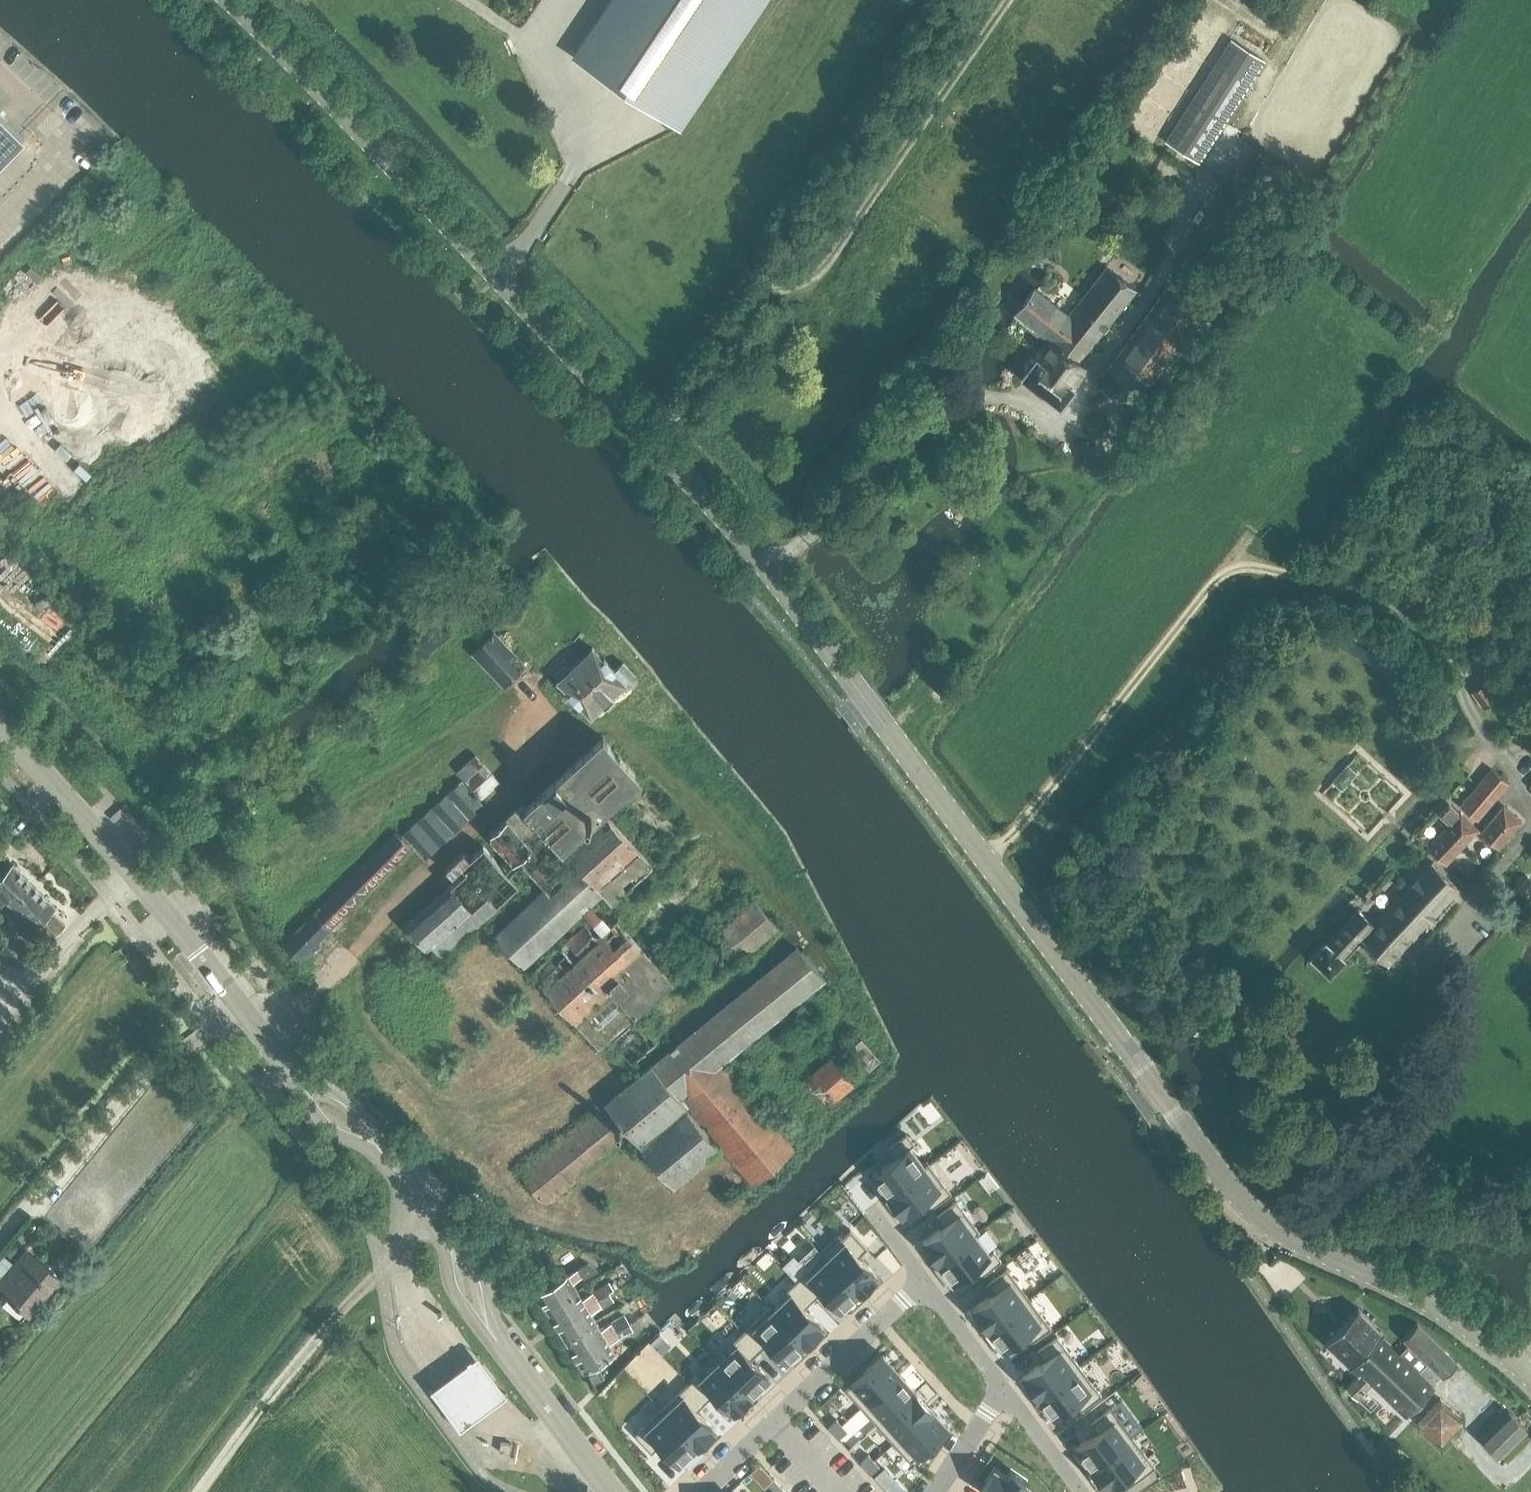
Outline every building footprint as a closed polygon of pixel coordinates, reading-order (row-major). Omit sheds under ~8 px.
[(576,57),(668,118),(679,126),(763,0),(614,0),(576,57)] [(1167,140),(1201,161),(1266,60),(1232,38),(1167,140)] [(24,137),(0,113),(0,162),(24,137)] [(1016,313),(1050,340),(1023,375),(1060,405),(1090,367),(1080,359),(1136,289),(1107,266),(1068,316),(1035,290),(1016,313)] [(1102,375),(1137,402),(1157,375),(1167,382),(1211,322),(1166,289),(1102,375)] [(474,650),(504,683),(525,664),(494,631),(474,650)] [(622,660),(613,668),(594,648),(559,681),(592,715),(625,684),(626,685),(632,685),(637,681),(637,675),(622,660)] [(1484,683),(1472,691),(1484,708),(1496,699),(1484,683)] [(604,809),(640,776),(641,775),(603,734),(526,804),(523,801),(492,830),(491,833),(491,836),(513,861),(519,856),(546,886),(495,933),(523,964),(603,891),(612,901),(653,864),(604,809)] [(476,754),(458,770),(482,798),(501,781),(476,754)] [(1460,807),(1477,821),(1509,782),(1492,768),(1460,807)] [(413,843),(427,858),(485,805),(481,800),(463,780),(404,834),(413,843)] [(1450,823),(1428,847),(1446,864),(1479,829),(1461,812),(1460,813),(1450,803),(1440,814),(1450,823)] [(1504,805),(1481,832),(1499,848),(1523,821),(1504,805)] [(287,944),(301,959),(413,847),(411,845),(396,831),(285,942),(287,944)] [(466,870),(407,924),(429,948),(432,945),(443,958),(499,906),(497,903),(519,883),(484,845),(461,865),(466,870)] [(1312,956),(1330,974),(1363,940),(1388,964),(1460,889),(1432,862),(1375,924),(1358,910),(1328,942),(1326,941),(1312,956)] [(52,910),(56,905),(14,863),(0,878),(0,891),(2,893),(0,895),(0,904),(2,906),(8,900),(49,940),(66,924),(52,910)] [(756,899),(722,927),(745,955),(779,927),(756,899)] [(673,979),(617,918),(598,936),(586,923),(532,972),(600,1046),(673,979)] [(653,1063),(520,1168),(547,1204),(634,1134),(641,1143),(640,1144),(674,1185),(721,1146),(752,1184),(797,1148),(723,1060),(826,976),(797,944),(652,1062),(653,1063)] [(0,952),(0,954),(10,964),(17,956),(6,946),(0,952)] [(608,1042),(625,1065),(627,1066),(658,1042),(638,1018),(608,1042)] [(832,1057),(809,1077),(831,1104),(854,1084),(832,1057)] [(895,1157),(873,1173),(888,1193),(930,1162),(929,1162),(925,1164),(911,1145),(915,1143),(907,1133),(887,1147),(895,1157)] [(930,1162),(888,1193),(888,1194),(902,1212),(903,1214),(925,1197),(932,1207),(952,1192),(930,1162)] [(945,1224),(923,1241),(924,1242),(937,1260),(938,1260),(938,1261),(980,1230),(957,1200),(938,1215),(945,1224)] [(839,1233),(821,1251),(860,1292),(860,1291),(861,1291),(877,1276),(878,1274),(859,1255),(868,1246),(851,1228),(842,1237),(839,1233)] [(980,1230),(938,1261),(953,1281),(975,1265),(982,1274),(1002,1260),(994,1250),(991,1252),(977,1234),(980,1231),(980,1230)] [(823,1255),(797,1280),(814,1298),(823,1289),(842,1309),(860,1292),(821,1251),(820,1251),(823,1255)] [(30,1312),(61,1275),(39,1257),(28,1270),(18,1262),(16,1264),(2,1252),(0,1255),(0,1287),(30,1312)] [(569,1273),(538,1291),(548,1307),(579,1288),(574,1281),(584,1275),(586,1279),(599,1270),(589,1262),(579,1268),(569,1274),(569,1273)] [(995,1292),(973,1308),(974,1310),(988,1328),(988,1327),(988,1328),(1030,1297),(1008,1267),(988,1282),(995,1292)] [(771,1304),(770,1305),(806,1343),(806,1342),(807,1342),(823,1327),(824,1326),(805,1306),(814,1298),(797,1280),(788,1288),(791,1292),(774,1308),(771,1304)] [(579,1288),(548,1307),(557,1322),(608,1291),(614,1288),(609,1281),(593,1291),(584,1296),(579,1288)] [(608,1291),(557,1322),(566,1338),(597,1319),(592,1311),(602,1305),(613,1298),(608,1291)] [(1030,1297),(988,1328),(1003,1348),(1025,1332),(1032,1342),(1052,1327),(1030,1297)] [(770,1305),(743,1331),(760,1349),(769,1340),(788,1360),(806,1343),(770,1305)] [(1326,1340),(1359,1373),(1348,1384),(1363,1400),(1379,1385),(1407,1412),(1458,1360),(1418,1322),(1394,1346),(1381,1333),(1384,1330),(1360,1306),(1326,1340)] [(597,1319),(566,1338),(576,1353),(628,1321),(624,1314),(612,1321),(602,1327),(597,1319)] [(628,1321),(576,1353),(585,1369),(616,1350),(611,1341),(621,1335),(633,1328),(628,1321)] [(736,1344),(719,1360),(752,1394),(770,1377),(752,1357),(760,1349),(743,1331),(733,1341),(736,1344)] [(661,1334),(652,1342),(662,1353),(671,1344),(661,1334)] [(1045,1359),(1023,1375),(1025,1377),(1024,1377),(1038,1395),(1080,1364),(1058,1335),(1038,1349),(1045,1359)] [(884,1354),(846,1388),(862,1406),(900,1372),(884,1354)] [(476,1357),(432,1390),(459,1429),(505,1396),(476,1357)] [(698,1374),(689,1382),(706,1400),(715,1392),(734,1411),(735,1410),(752,1395),(751,1395),(752,1394),(719,1360),(702,1377),(698,1374)] [(1080,1364),(1038,1395),(1054,1416),(1075,1399),(1082,1409),(1102,1394),(1080,1364)] [(900,1372),(862,1406),(878,1424),(916,1390),(900,1372)] [(689,1382),(662,1408),(698,1445),(699,1445),(715,1430),(715,1429),(716,1428),(698,1408),(706,1400),(689,1382)] [(916,1390),(878,1424),(894,1442),(933,1408),(932,1407),(917,1390),(917,1391),(916,1390)] [(1417,1420),(1441,1443),(1464,1419),(1441,1396),(1417,1420)] [(1099,1431),(1077,1447),(1092,1467),(1133,1436),(1111,1406),(1091,1421),(1099,1431)] [(662,1408),(635,1433),(652,1451),(661,1443),(680,1463),(698,1445),(662,1408)] [(933,1408),(894,1442),(911,1461),(949,1427),(933,1408)] [(1480,1437),(1499,1457),(1528,1429),(1509,1409),(1496,1421),(1480,1437)] [(829,1426),(834,1432),(843,1424),(837,1418),(829,1426)] [(843,1424),(834,1432),(839,1438),(848,1430),(843,1424)] [(1133,1436),(1092,1467),(1092,1468),(1105,1486),(1106,1486),(1107,1487),(1109,1486),(1129,1471),(1136,1481),(1156,1466),(1133,1436)] [(502,1441),(500,1451),(511,1453),(513,1443),(502,1441)] [(861,1462),(860,1462),(866,1468),(875,1460),(870,1454),(861,1462)] [(875,1460),(866,1468),(871,1473),(880,1466),(875,1460)] [(876,1476),(882,1482),(891,1491),(905,1491),(906,1491),(891,1474),(885,1467),(876,1476)] [(981,1490),(984,1491),(1032,1491),(1023,1486),(1028,1480),(1012,1470),(1008,1476),(995,1468),(981,1490)] [(775,1478),(769,1483),(777,1491),(783,1487),(775,1478)]
